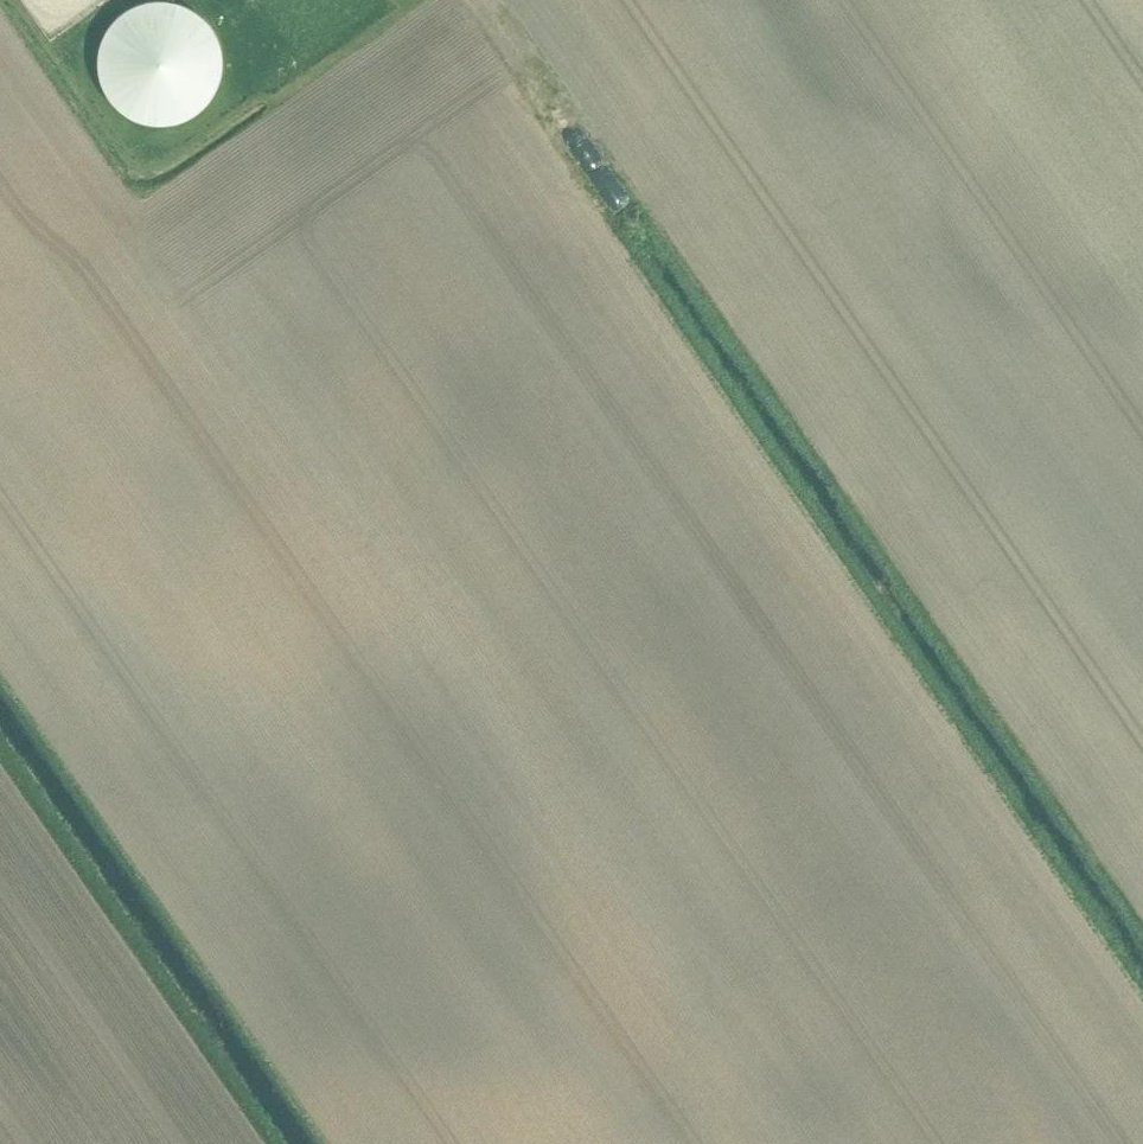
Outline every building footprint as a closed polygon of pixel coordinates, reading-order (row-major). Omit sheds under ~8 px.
[(160,0),(152,0),(134,5),(116,17),(103,35),(97,55),(99,77),(108,97),(123,112),(143,121),(164,123),(185,118),(203,106),(216,88),(221,67),(220,46),(211,26),(196,11),(176,2),(160,0)]
